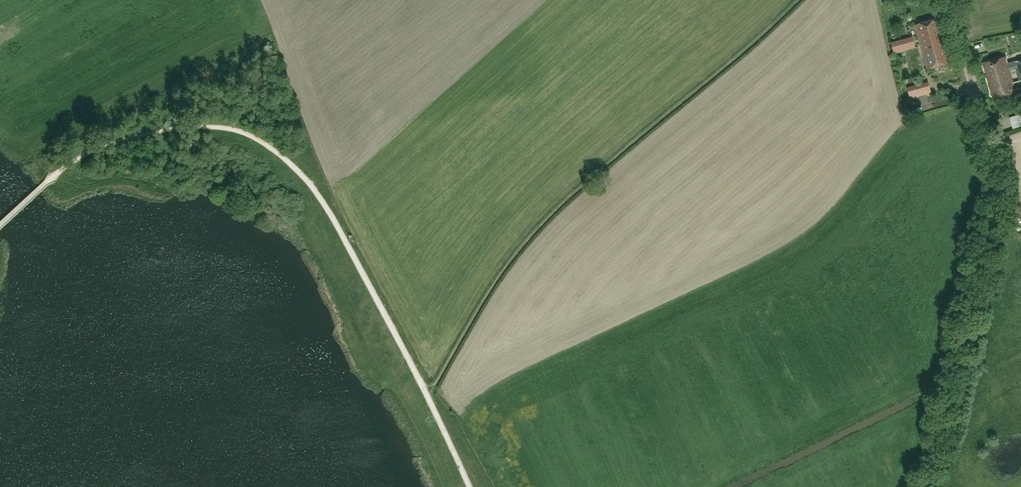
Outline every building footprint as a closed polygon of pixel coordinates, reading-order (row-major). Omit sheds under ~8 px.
[(950,62),(938,18),(915,24),(927,68),(950,62)] [(913,37),(891,42),(894,53),(916,47),(913,37)] [(1008,64),(1006,56),(983,62),(993,98),(1016,92),(1010,69),(1015,67),(1014,62),(1008,64)] [(931,92),(928,83),(908,88),(911,98),(931,92)]
